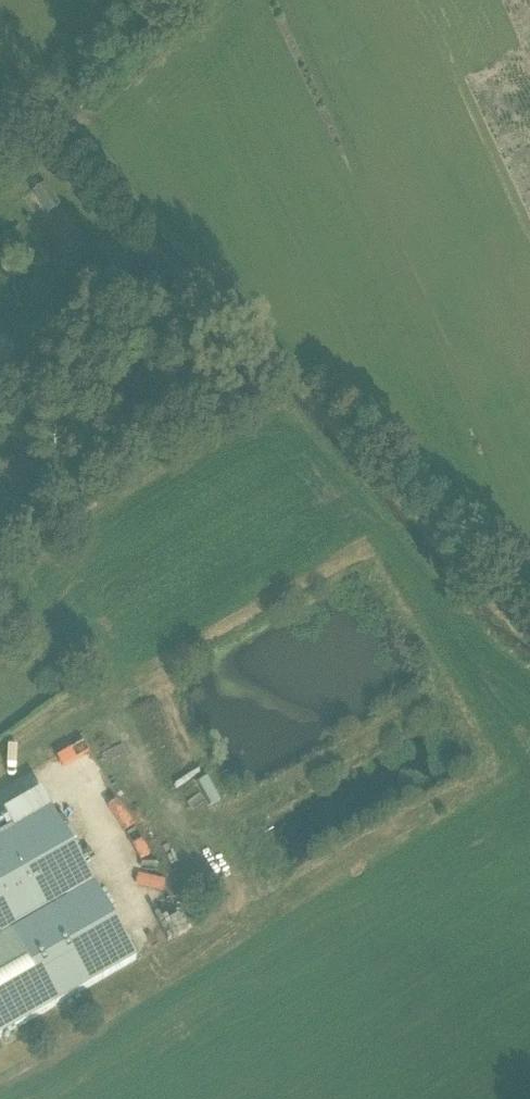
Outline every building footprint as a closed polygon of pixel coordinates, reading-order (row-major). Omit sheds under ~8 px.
[(0,840),(0,1039),(135,961),(50,812),(0,840)]
